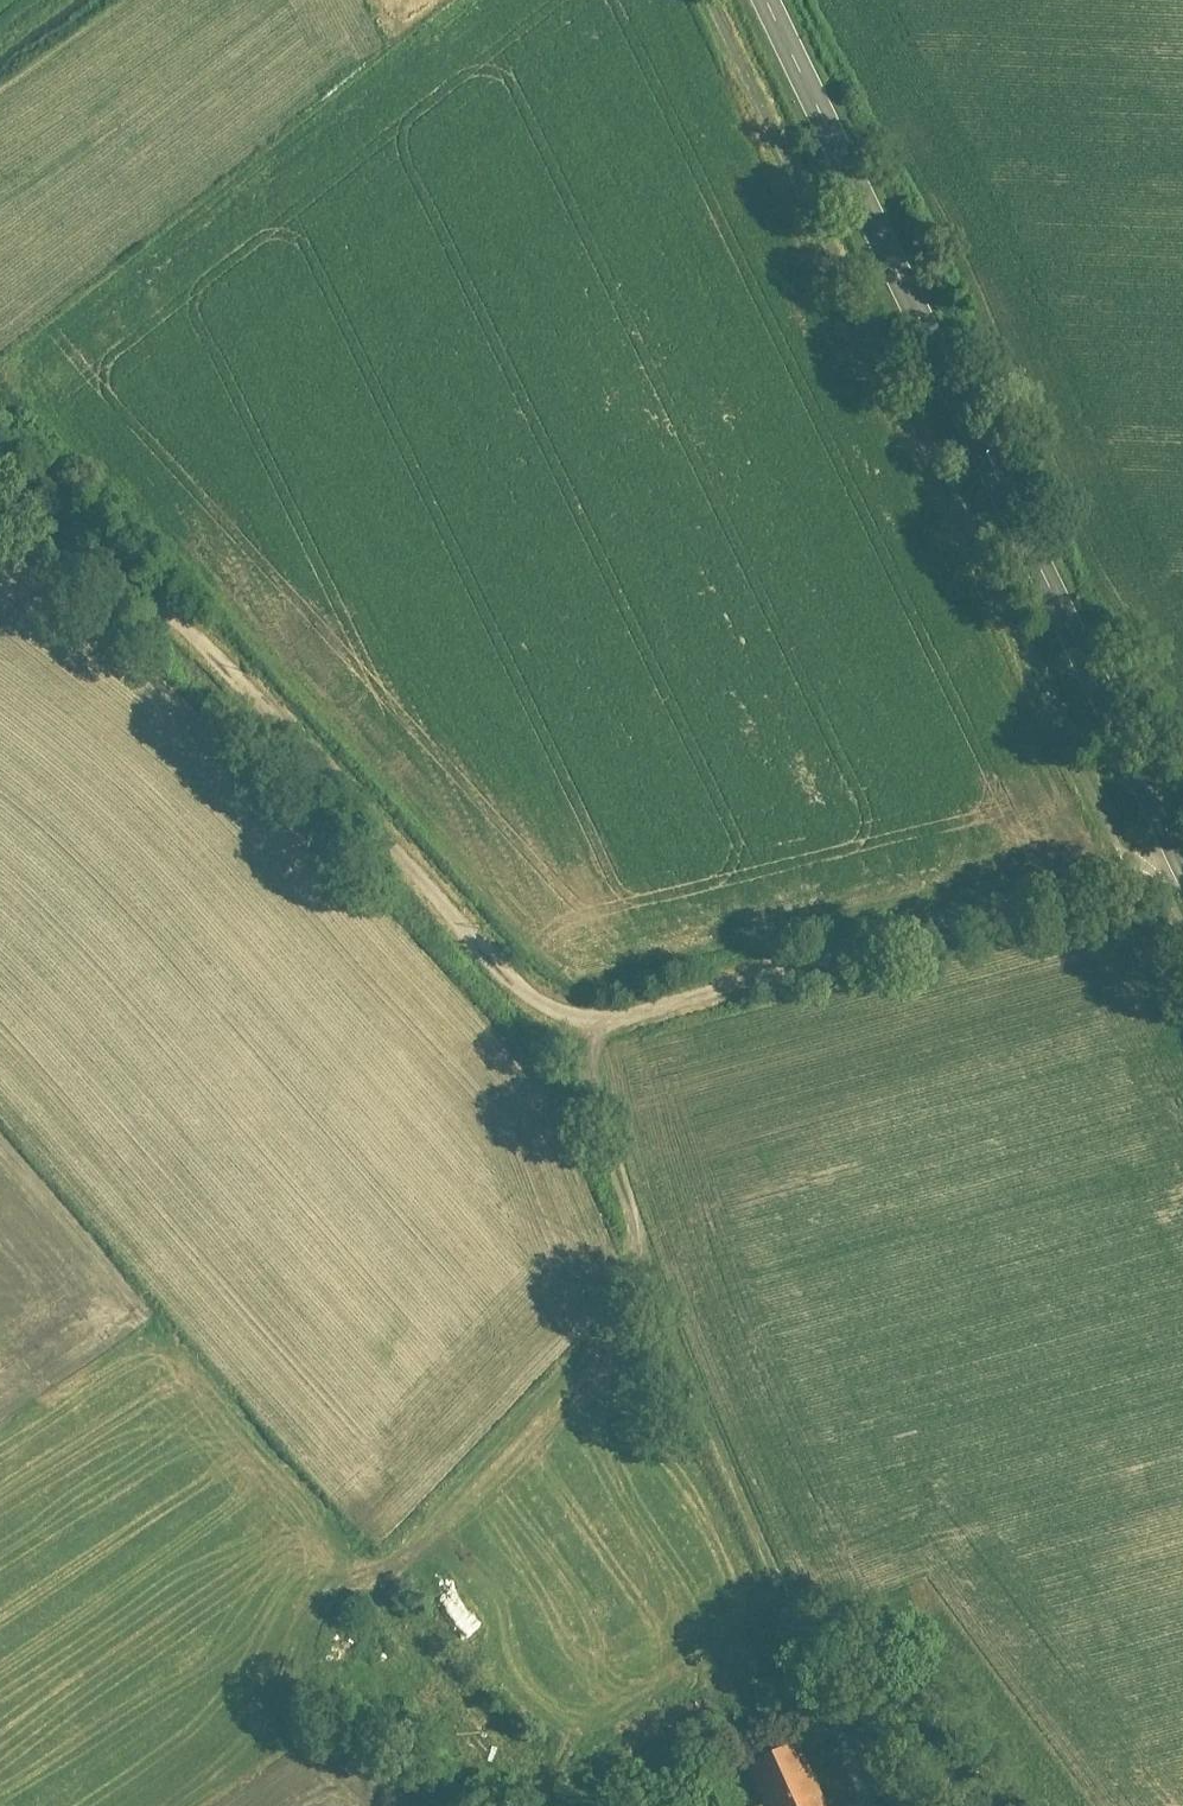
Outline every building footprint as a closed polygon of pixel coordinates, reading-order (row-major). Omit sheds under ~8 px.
[(793,1749),(743,1773),(760,1805),(820,1805),(793,1749)]
